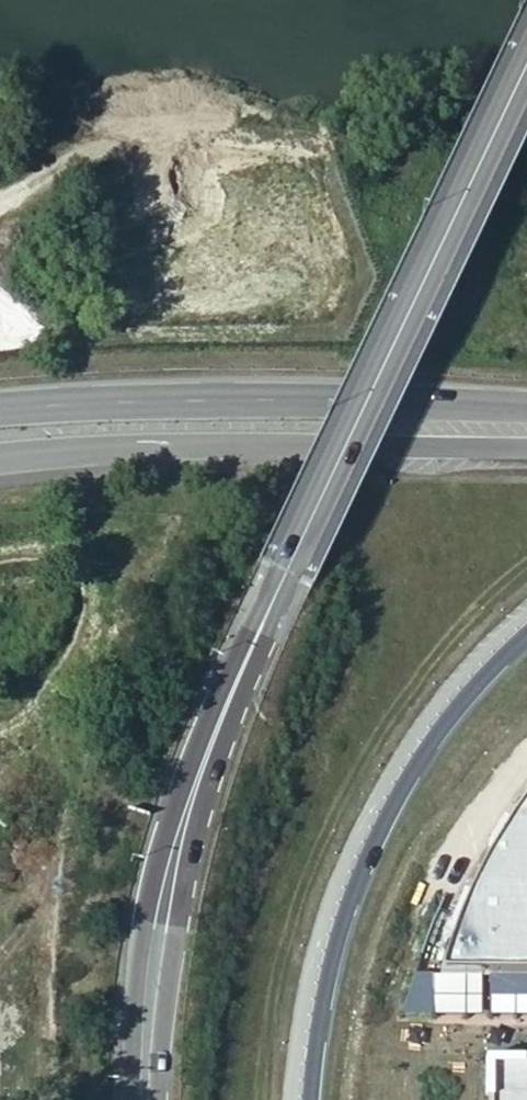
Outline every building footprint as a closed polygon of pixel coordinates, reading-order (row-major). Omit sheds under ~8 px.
[(515,806),(479,867),(462,908),(457,919),(436,976),(526,976),(526,792),(515,806)] [(462,908),(440,898),(401,1015),(526,1016),(526,976),(436,976),(457,919),(462,908)] [(491,1063),(491,1099),(526,1099),(526,1064),(491,1063)]
